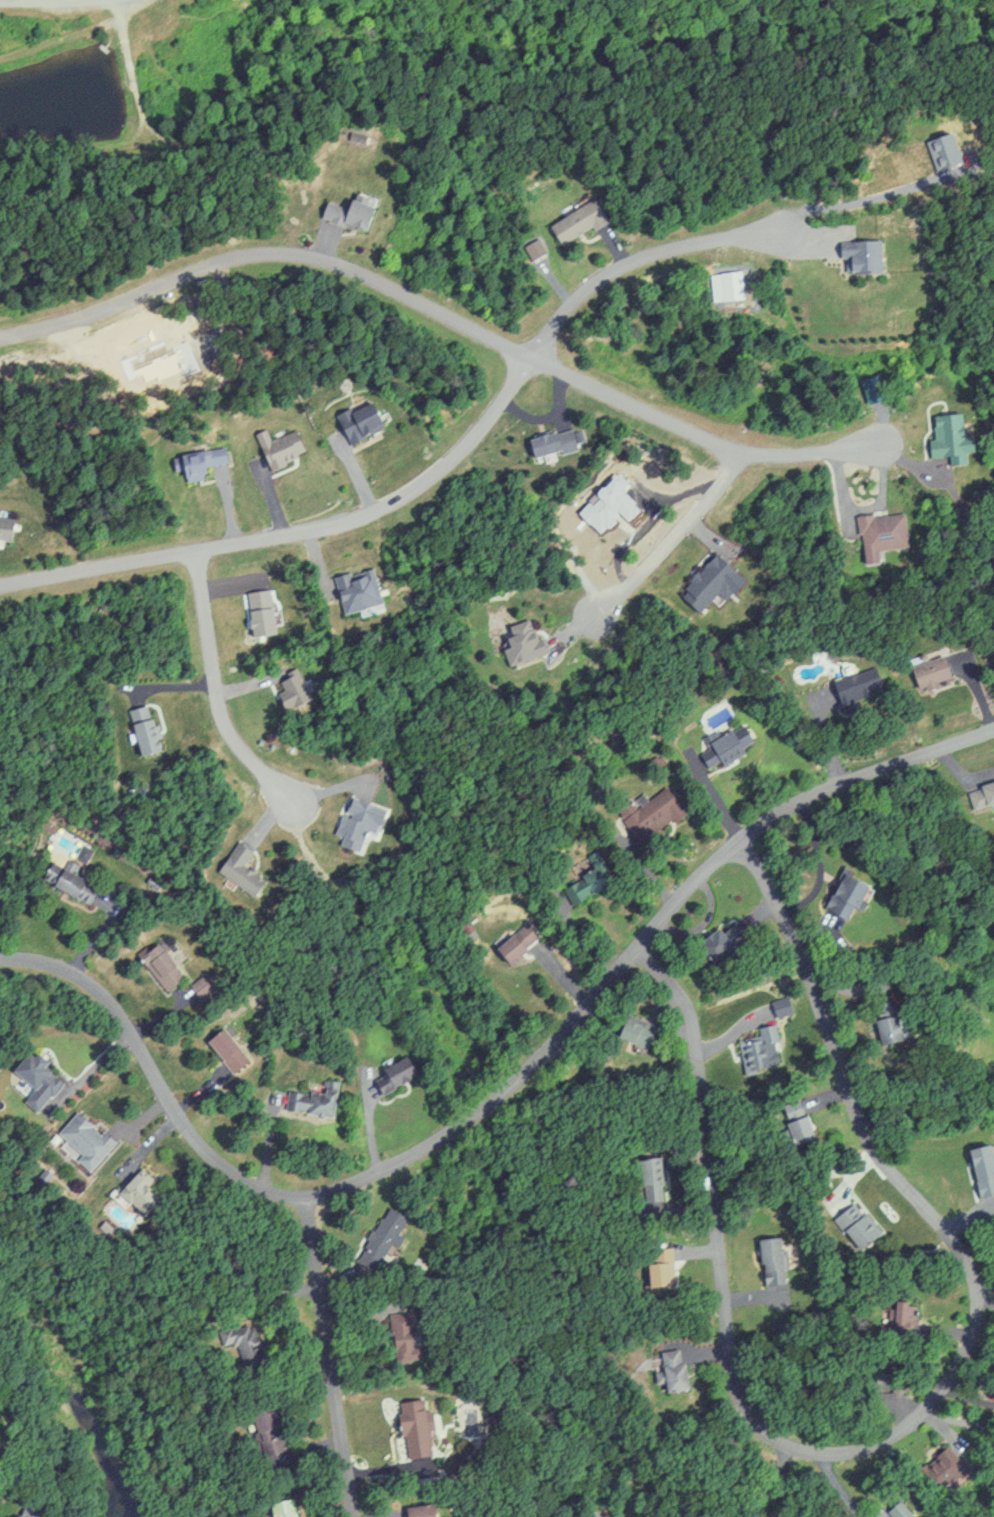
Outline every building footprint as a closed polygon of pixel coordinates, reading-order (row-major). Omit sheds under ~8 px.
[(585,200),(554,216),(560,245),(597,224),(585,200)] [(851,243),(852,276),(869,276),(874,243),(851,243)] [(572,429),(523,438),(527,459),(576,450),(572,429)] [(226,463),(224,450),(196,453),(197,464),(177,466),(179,482),(207,479),(206,466),(226,463)] [(13,542),(13,520),(7,520),(7,512),(0,512),(0,542),(13,542)] [(897,525),(857,528),(862,564),(906,554),(897,525)] [(362,579),(344,586),(345,608),(370,596),(362,579)] [(522,631),(502,641),(509,674),(543,658),(522,631)] [(935,654),(905,668),(912,694),(944,683),(935,654)] [(280,678),(294,703),(303,698),(294,673),(280,678)] [(838,710),(879,692),(872,674),(831,692),(838,710)] [(847,691),(807,701),(812,739),(829,734),(829,707),(847,702),(847,691)] [(732,738),(704,753),(710,773),(740,753),(732,738)] [(967,786),(970,807),(993,801),(993,777),(967,786)] [(659,802),(628,823),(638,852),(664,826),(659,802)] [(353,805),(334,834),(352,846),(377,812),(353,805)] [(558,883),(593,855),(601,878),(568,903),(558,883)] [(231,856),(218,875),(245,893),(255,875),(231,856)] [(42,875),(89,905),(98,890),(53,865),(42,875)] [(843,883),(819,924),(833,934),(861,886),(843,883)] [(497,949),(525,927),(535,938),(506,960),(497,949)] [(142,960),(168,996),(181,987),(152,945),(142,960)] [(890,1006),(869,1014),(876,1041),(897,1034),(890,1006)] [(201,1041),(226,1076),(242,1060),(210,1021),(201,1041)] [(770,1038),(737,1039),(745,1066),(776,1064),(770,1038)] [(397,1061),(378,1075),(382,1086),(405,1077),(397,1061)] [(329,1091),(290,1085),(285,1108),(321,1113),(329,1091)] [(804,1119),(777,1127),(784,1150),(810,1140),(805,1127),(804,1119)] [(856,1213),(841,1222),(859,1255),(877,1239),(856,1213)] [(782,1240),(752,1243),(758,1280),(780,1276),(782,1240)] [(905,1299),(879,1306),(880,1333),(913,1333),(905,1299)] [(941,1449),(914,1466),(924,1482),(955,1464),(941,1449)]
